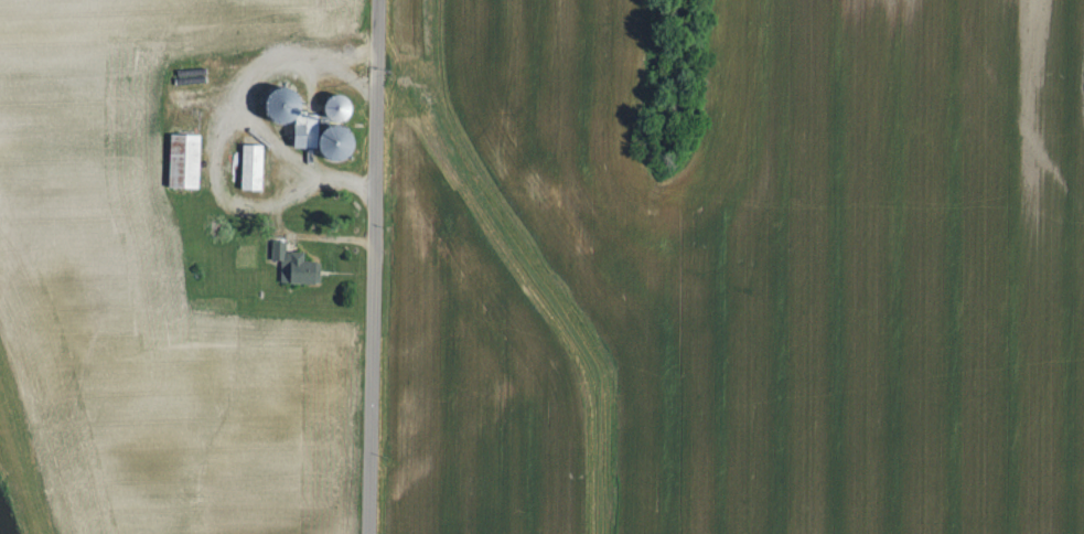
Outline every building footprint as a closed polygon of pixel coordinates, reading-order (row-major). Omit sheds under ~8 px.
[(295,149),(327,149),(326,161),(353,161),(354,127),(322,127),(322,113),(301,113),(301,89),(267,89),(267,120),(296,121),(295,149)] [(326,96),(327,118),(352,117),(351,95),(326,96)] [(201,135),(172,134),(170,187),(200,188),(201,135)] [(263,190),(264,145),(243,144),(242,189),(263,190)] [(274,240),(273,261),(283,261),(282,283),(320,283),(320,262),(305,261),(306,252),(287,252),(287,241),(274,240)]
